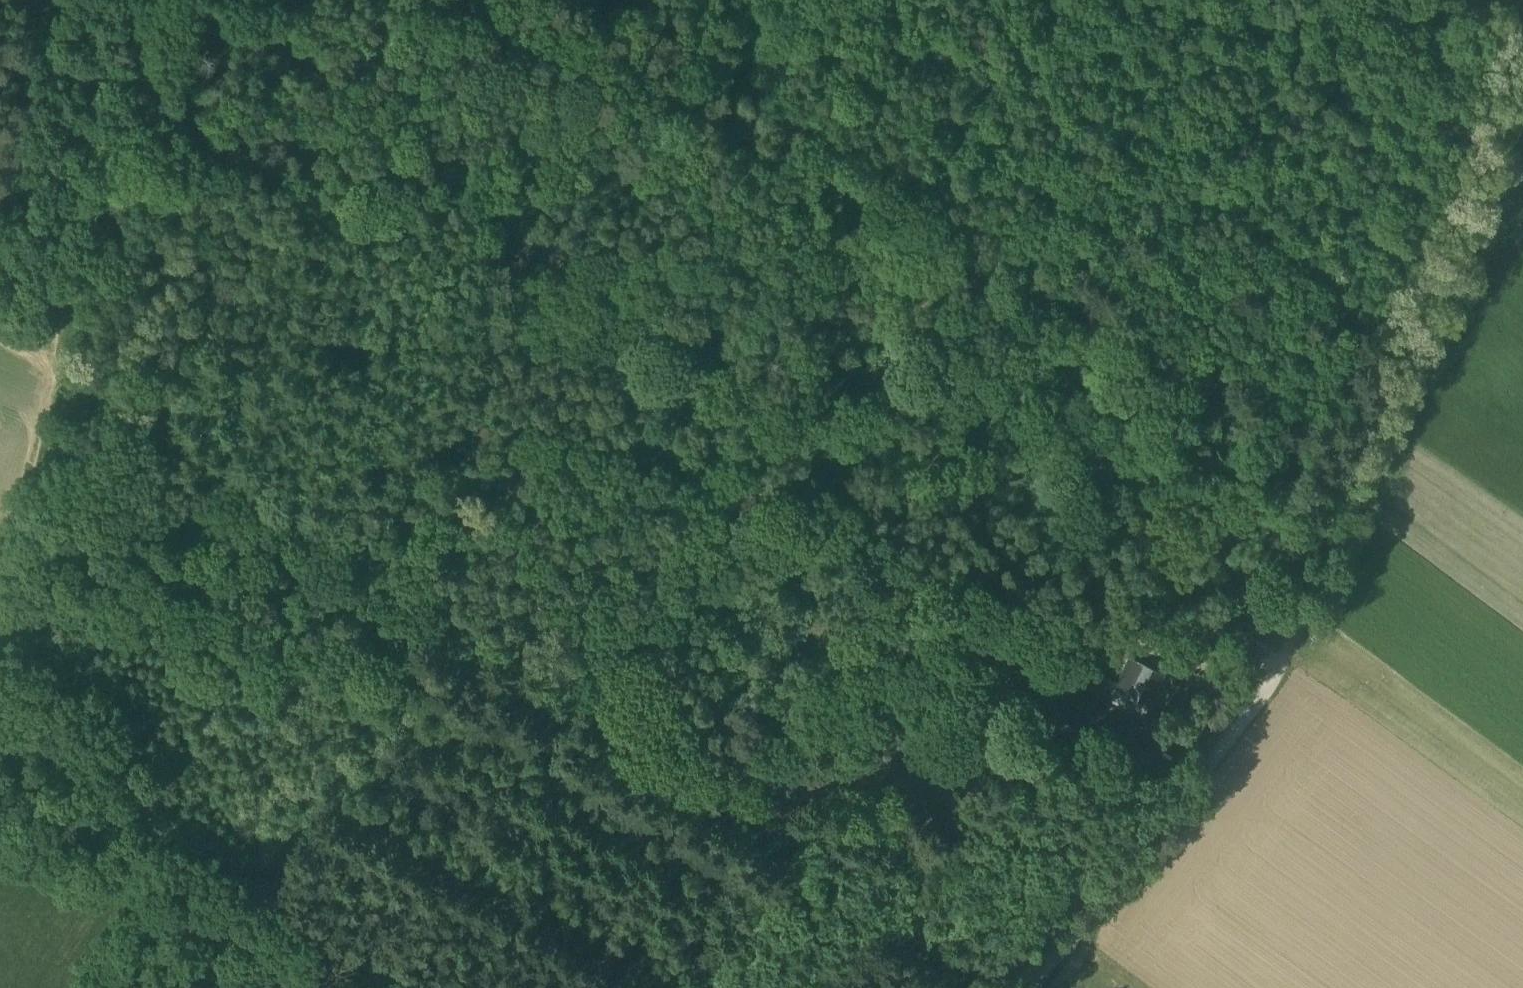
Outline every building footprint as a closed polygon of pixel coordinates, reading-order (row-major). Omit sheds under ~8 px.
[(1113,688),(1147,705),(1162,674),(1129,657),(1113,688)]
